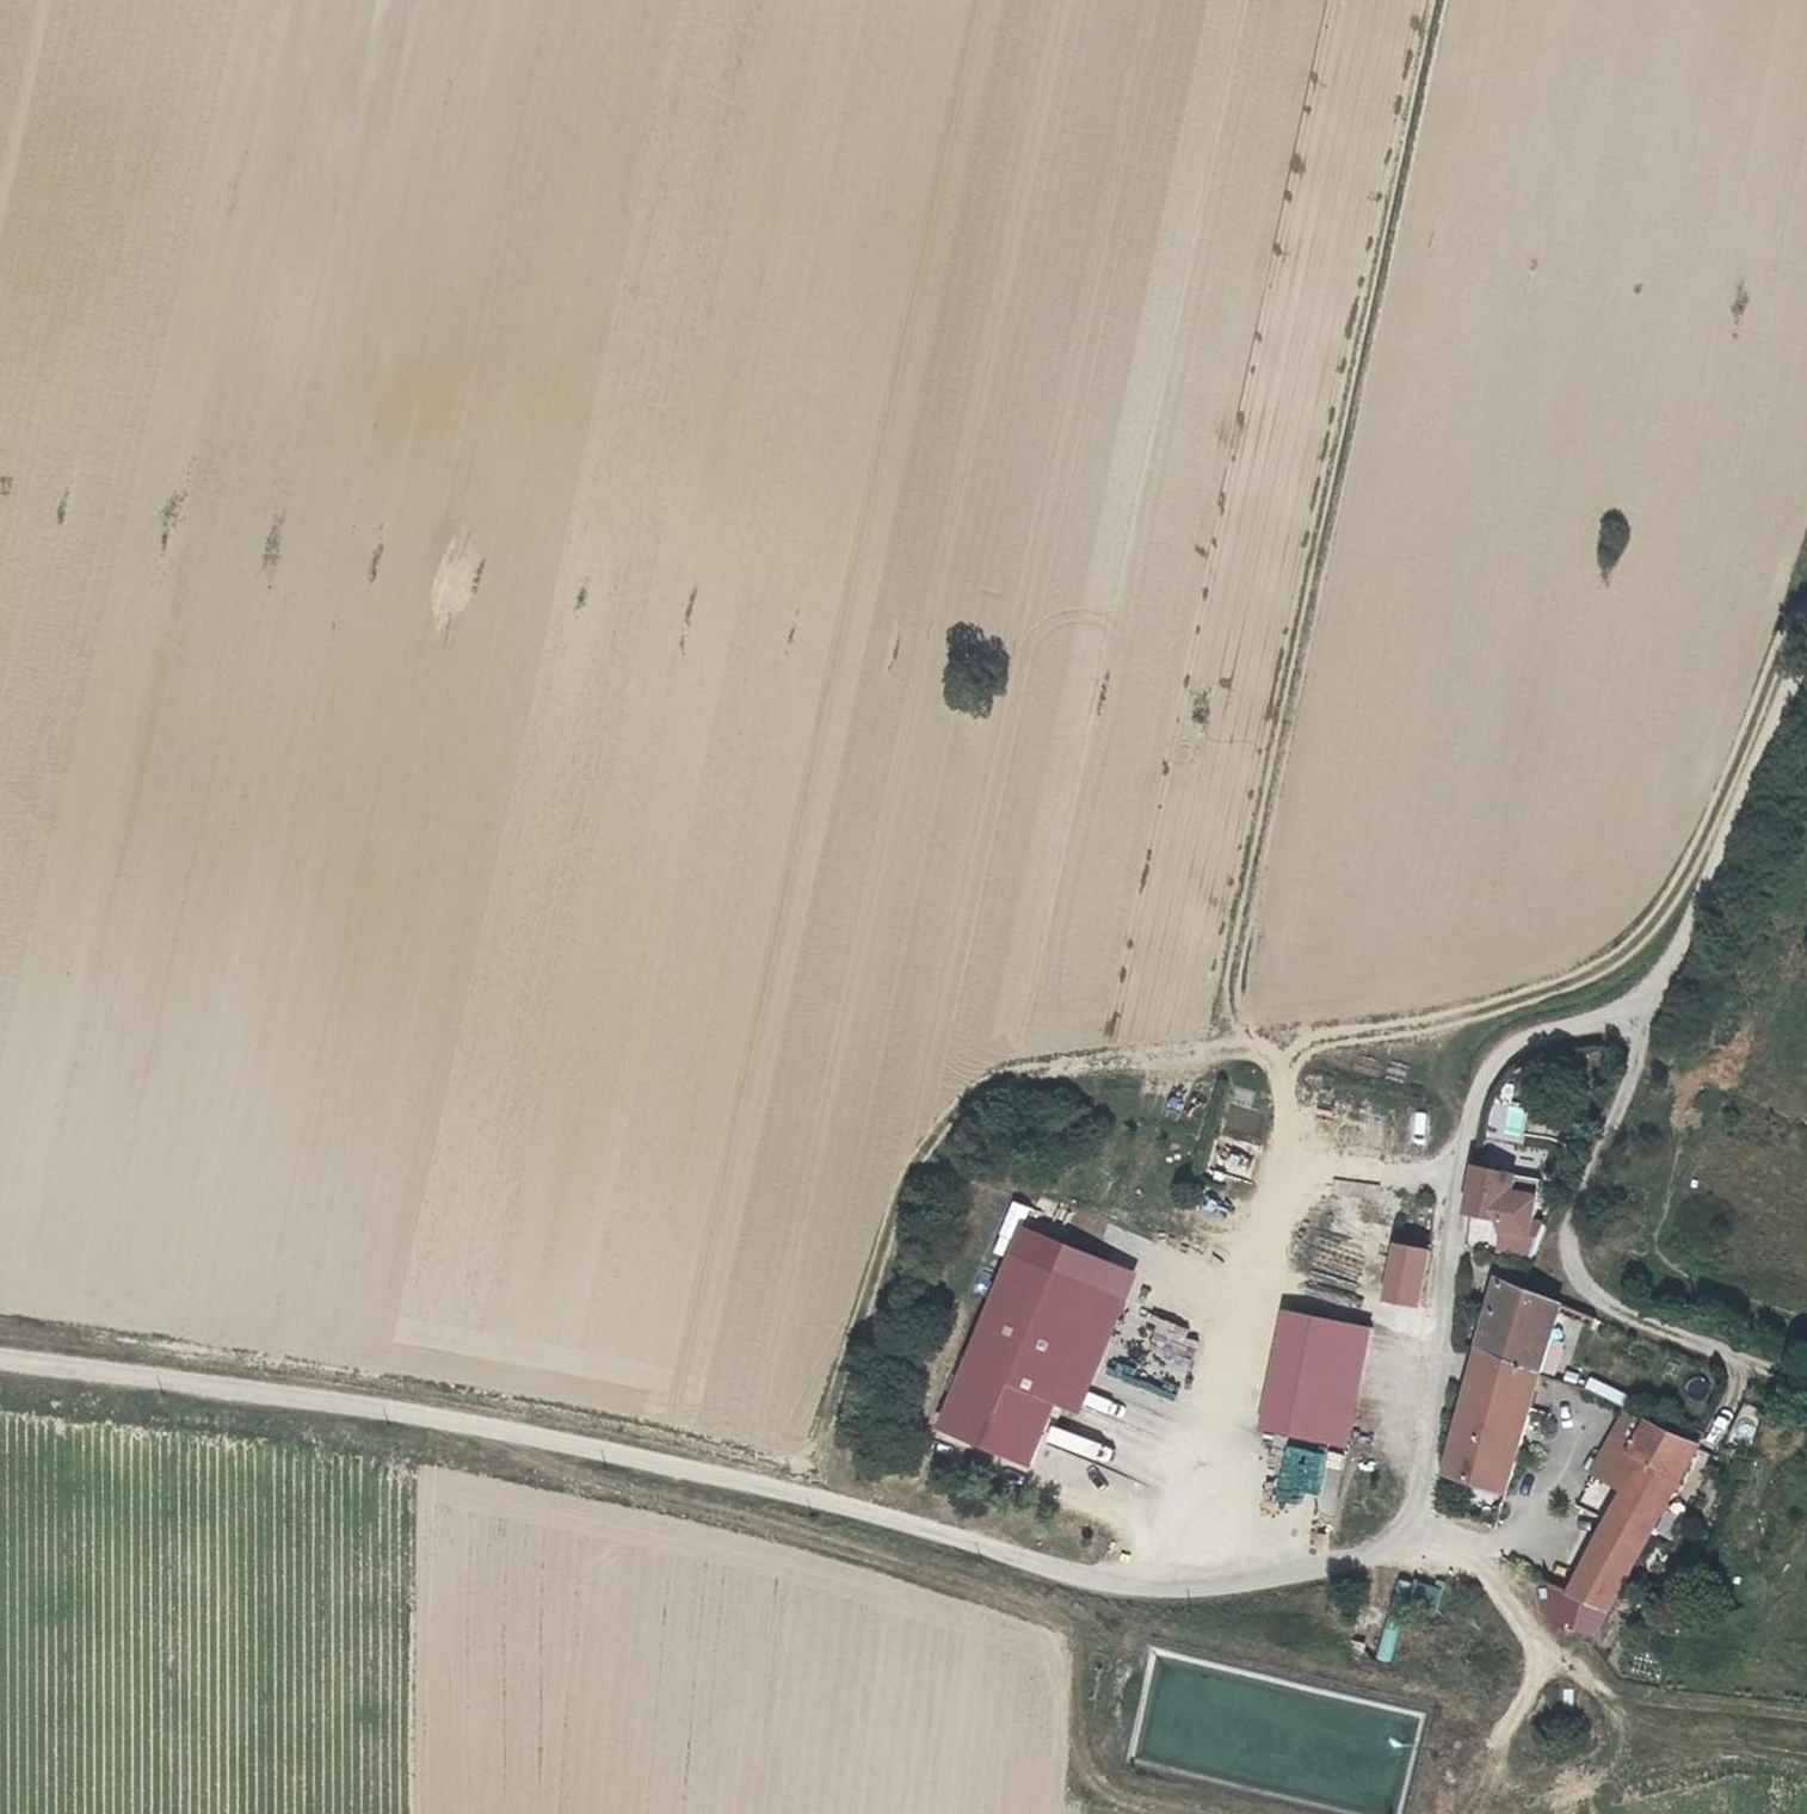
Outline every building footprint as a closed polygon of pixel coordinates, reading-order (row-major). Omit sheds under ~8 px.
[(1532,1223),(1538,1180),(1476,1171),(1470,1212),(1505,1219),(1532,1223)] [(1532,1223),(1505,1219),(1500,1253),(1532,1258),(1543,1226),(1532,1223)] [(1009,1244),(997,1272),(1088,1312),(1100,1285),(1009,1244)] [(1422,1256),(1393,1248),(1380,1299),(1409,1306),(1422,1256)] [(1088,1312),(997,1272),(931,1419),(1022,1459),(1032,1437),(1088,1312)] [(1503,1491),(1557,1301),(1493,1278),(1443,1473),(1503,1491)] [(1337,1445),(1362,1328),(1287,1312),(1262,1430),(1337,1445)] [(1583,1479),(1609,1492),(1559,1592),(1560,1618),(1594,1649),(1705,1442),(1710,1433),(1698,1428),(1694,1437),(1620,1406),(1583,1479)] [(1395,1576),(1379,1660),(1392,1662),(1403,1606),(1439,1613),(1444,1585),(1395,1576)]
